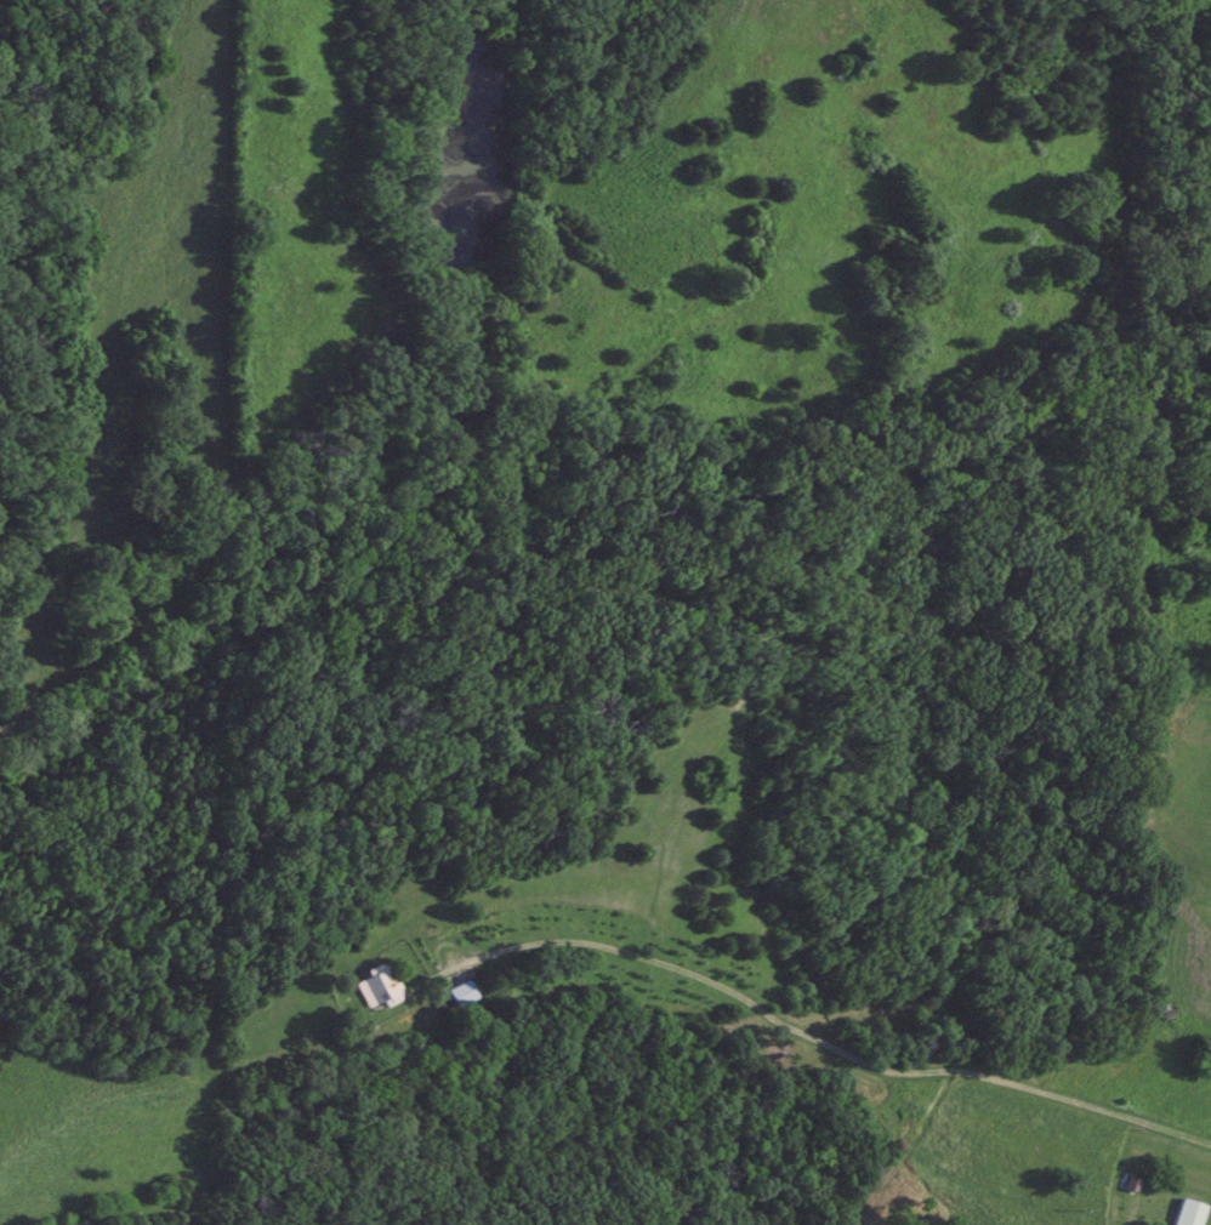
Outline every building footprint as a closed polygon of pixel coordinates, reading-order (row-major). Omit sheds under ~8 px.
[(402,992),(387,962),(367,972),(370,977),(356,983),(368,1009),(402,992)] [(453,1009),(476,999),(468,981),(445,991),(453,1009)] [(1182,1197),(1173,1224),(1200,1224),(1207,1205),(1182,1197)]
